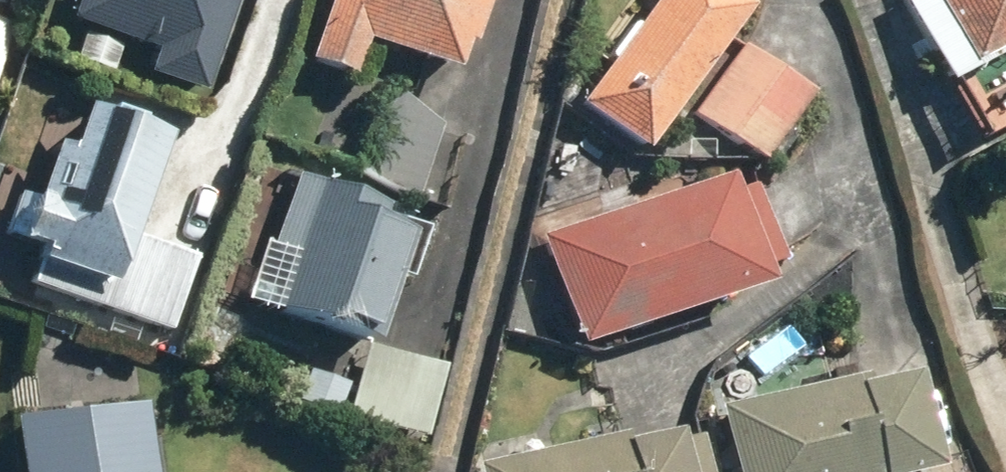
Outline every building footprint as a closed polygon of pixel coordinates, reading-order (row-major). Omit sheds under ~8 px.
[(81,17),(162,45),(153,70),(212,91),(244,0),(87,0),(81,17)] [(314,60),(358,74),(369,38),(469,70),(491,0),(333,0),(314,60)] [(585,105),(655,154),(765,0),(764,0),(660,0),(585,105)] [(950,78),(985,60),(1005,49),(1005,0),(910,0),(950,78)] [(13,23),(0,18),(0,59),(13,23)] [(820,86),(751,39),(702,111),(771,158),(820,86)] [(446,121),(417,94),(388,84),(357,175),(421,197),(446,121)] [(37,277),(176,327),(216,216),(158,195),(183,127),(97,96),(82,139),(66,133),(45,191),(28,185),(12,232),(48,245),(37,277)] [(299,246),(283,295),(388,331),(428,211),(298,168),(275,238),(299,246)] [(766,182),(746,188),(740,169),(545,233),(582,346),(769,284),(797,275),(766,182)] [(451,360),(371,340),(362,379),(311,366),(302,404),(433,436),(451,360)] [(948,461),(927,361),(726,402),(741,471),(895,471),(948,461)] [(156,394),(19,411),(27,471),(166,471),(156,394)] [(709,414),(483,464),(484,471),(721,471),(709,414)]
